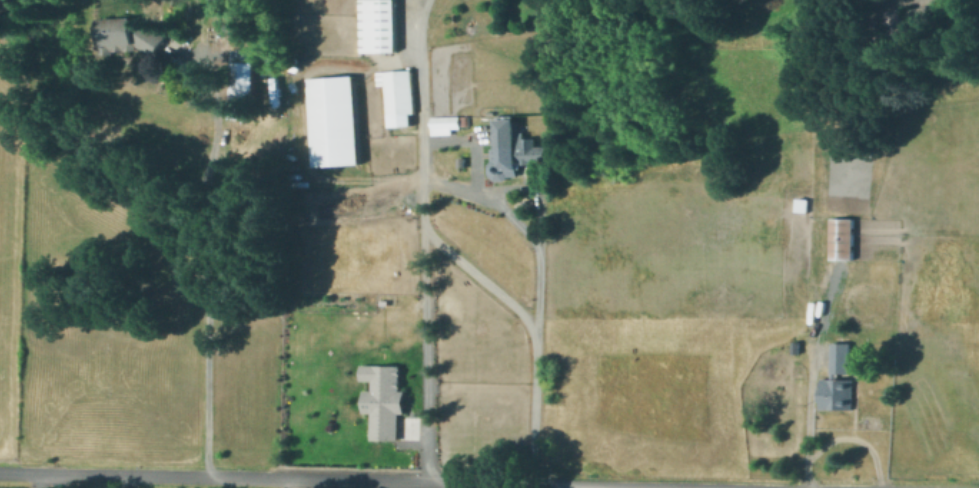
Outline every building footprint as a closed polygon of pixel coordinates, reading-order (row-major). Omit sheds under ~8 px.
[(13,9),(0,1),(1,0),(19,0),(13,9)] [(362,3),(398,3),(398,56),(362,56),(362,3)] [(905,31),(900,7),(886,10),(890,33),(905,31)] [(932,21),(910,26),(907,11),(929,7),(932,21)] [(134,30),(143,30),(149,23),(167,36),(154,54),(139,43),(105,45),(104,19),(133,18),(134,30)] [(257,51),(257,95),(237,95),(237,51),(257,51)] [(413,73),(416,118),(412,119),(413,131),(390,133),(386,76),(402,75),(402,74),(413,73)] [(311,83),(355,80),(362,169),(318,172),(311,83)] [(431,116),(460,115),(460,127),(450,127),(450,133),(431,134),(430,124),(431,124),(431,116)] [(492,148),(491,121),(494,121),(494,118),(514,117),(514,121),(517,121),(518,131),(523,131),(523,137),(532,137),(533,145),(544,145),(545,160),(533,160),(528,160),(528,164),(519,164),(519,160),(514,160),(514,148),(492,148)] [(856,219),(855,260),(832,259),(833,219),(856,219)] [(852,344),(852,373),(834,374),(833,345),(852,344)] [(360,364),(399,365),(398,389),(402,390),(402,412),(397,412),(396,439),(370,438),(370,412),(362,411),(362,389),(369,389),(369,379),(360,379),(360,364)] [(824,380),(844,382),(844,380),(854,381),(852,409),(822,407),(824,380)]
